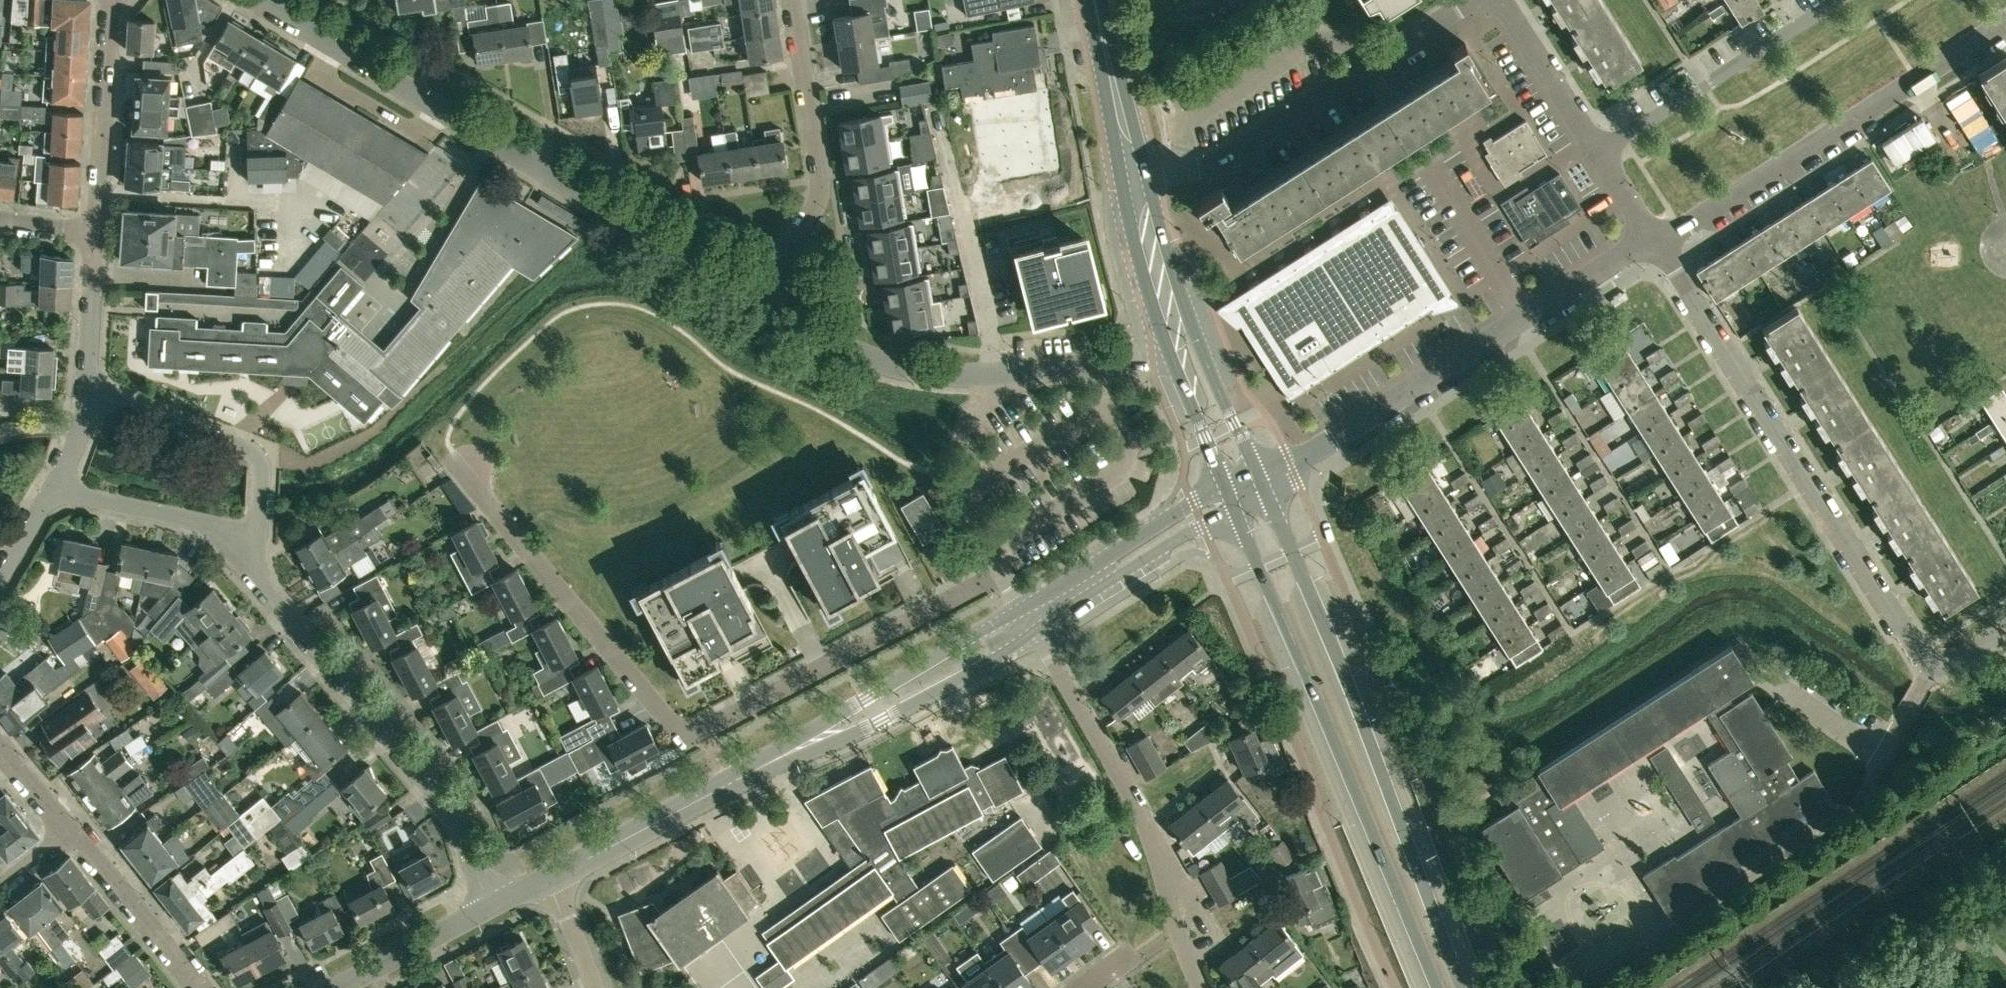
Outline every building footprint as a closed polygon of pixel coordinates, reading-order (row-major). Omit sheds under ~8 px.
[(29,0),(14,0),(12,21),(28,23),(29,0)] [(89,26),(91,0),(29,0),(28,23),(57,26),(67,24),(89,26)] [(212,23),(223,6),(212,0),(168,0),(177,44),(203,39),(200,27),(212,23)] [(437,10),(436,0),(396,0),(398,11),(422,7),(423,12),(437,10)] [(457,35),(470,33),(466,6),(465,0),(451,0),(457,35)] [(681,16),(692,14),(690,0),(668,0),(649,4),(652,21),(681,16)] [(775,7),(774,0),(740,0),(742,12),(775,7)] [(967,15),(1035,1),(1035,0),(964,0),(967,15)] [(1384,15),(1408,0),(1375,0),(1384,15)] [(1571,28),(1605,6),(1601,0),(1553,0),(1571,28)] [(1679,0),(1656,0),(1662,11),(1677,2),(1679,0)] [(1727,1),(1741,23),(1762,10),(1756,0),(1728,0),(1727,1)] [(591,17),(606,25),(622,35),(624,36),(622,22),(618,1),(601,4),(602,10),(591,12),(591,17)] [(497,4),(506,58),(533,54),(528,23),(514,25),(511,2),(497,4)] [(497,4),(486,6),(485,3),(466,6),(470,33),(474,32),(479,62),(506,58),(497,4)] [(1726,10),(1722,4),(1708,13),(1710,16),(1712,19),(1726,10)] [(1019,5),(1006,7),(1009,18),(1021,15),(1019,5)] [(1605,6),(1571,28),(1607,85),(1641,63),(1605,6)] [(746,36),(779,30),(775,7),(742,12),(746,36)] [(872,25),(870,16),(869,11),(834,17),(838,43),(874,37),(889,34),(887,23),(872,25)] [(1708,13),(1701,17),(1706,25),(1713,20),(1712,19),(1710,16),(1708,13)] [(681,16),(652,21),(655,41),(684,36),(681,16)] [(606,25),(591,17),(593,27),(599,64),(612,62),(610,53),(606,25)] [(130,19),(128,49),(153,51),(155,20),(130,19)] [(216,42),(206,57),(230,70),(236,60),(252,33),(229,19),(216,42)] [(948,21),(933,23),(934,30),(949,27),(948,21)] [(714,47),(725,46),(720,22),(710,24),(714,47)] [(47,49),(88,51),(89,26),(67,24),(57,26),(56,36),(47,35),(47,49)] [(714,47),(710,24),(699,25),(703,49),(714,47)] [(993,39),(971,43),(974,60),(942,65),(945,87),(960,84),(963,101),(986,97),(985,89),(993,88),(994,96),(1037,89),(1033,64),(1038,63),(1035,50),(1039,50),(1034,24),(992,31),(993,39)] [(606,25),(610,53),(625,50),(622,35),(606,25)] [(692,51),(703,49),(699,25),(688,27),(692,51)] [(779,30),(746,36),(750,61),(783,56),(779,30)] [(258,73),(274,46),(252,33),(236,60),(258,73)] [(684,36),(655,41),(659,59),(688,53),(684,36)] [(878,63),(877,58),(874,37),(838,43),(842,68),(878,63)] [(1466,54),(1471,51),(1465,42),(1452,51),(1457,58),(1245,194),(1242,189),(1228,198),(1221,186),(1196,202),(1204,214),(1205,213),(1205,214),(1205,215),(1217,233),(1227,231),(1238,248),(1488,89),(1466,54)] [(274,46),(258,73),(270,81),(265,90),(272,95),(259,116),(272,123),(288,96),(277,89),(276,88),(278,85),(279,86),(295,59),(274,46)] [(45,74),(86,76),(88,51),(47,49),(46,60),(45,74)] [(567,52),(553,54),(559,92),(571,90),(575,116),(577,116),(576,112),(601,108),(602,112),(603,112),(596,64),(569,68),(567,52)] [(16,54),(4,53),(3,71),(15,72),(16,54)] [(859,83),(877,80),(892,77),(911,69),(909,57),(889,61),(890,65),(857,70),(859,83)] [(1978,75),(2005,119),(2005,58),(1978,75)] [(144,59),(143,69),(178,72),(176,60),(144,59)] [(723,71),(724,80),(724,84),(737,82),(735,70),(723,71)] [(766,70),(742,74),(744,85),(768,81),(766,70)] [(0,103),(21,104),(25,104),(26,96),(16,95),(16,90),(13,90),(15,72),(3,71),(2,88),(0,103)] [(44,99),(84,101),(86,76),(45,74),(44,99)] [(135,103),(179,105),(180,95),(168,95),(169,77),(137,75),(137,80),(134,79),(133,89),(136,89),(135,103)] [(272,123),(266,133),(311,159),(320,164),(328,169),(337,174),(346,180),(355,185),(364,190),(373,195),(385,202),(429,152),(300,76),(288,96),(272,123)] [(657,103),(635,105),(630,97),(619,99),(623,130),(637,128),(640,153),(667,150),(661,103),(678,101),(675,79),(654,81),(657,103)] [(768,81),(744,85),(746,96),(770,92),(768,81)] [(900,86),(903,105),(932,100),(929,81),(900,86)] [(210,100),(186,105),(188,115),(192,134),(217,132),(210,100)] [(21,114),(21,104),(0,103),(0,110),(0,113),(21,114)] [(179,105),(135,103),(135,115),(132,115),(131,124),(134,125),(134,129),(166,131),(167,114),(188,115),(186,105),(179,105)] [(32,117),(32,119),(53,121),(52,131),(82,133),(84,113),(54,111),(47,111),(47,105),(25,104),(21,104),(21,114),(21,116),(32,117)] [(839,121),(843,145),(888,138),(886,123),(894,120),(892,113),(839,121)] [(694,116),(682,118),(687,152),(699,150),(694,116)] [(927,118),(918,119),(921,132),(930,130),(927,118)] [(1506,179),(1547,153),(1525,119),(1485,145),(1506,179)] [(786,167),(782,140),(780,127),(766,129),(767,137),(753,139),(754,145),(758,172),(786,167)] [(81,153),(82,133),(52,131),(45,130),(44,150),(51,150),(51,151),(81,153)] [(754,145),(739,147),(736,130),(724,132),(724,133),(731,177),(758,172),(754,145)] [(921,132),(923,144),(933,142),(930,130),(921,132)] [(704,181),(731,177),(724,133),(712,135),(715,151),(699,154),(704,181)] [(892,161),(888,138),(843,145),(847,169),(892,161)] [(128,162),(172,166),(173,154),(185,155),(186,145),(130,140),(128,162)] [(19,153),(24,153),(32,154),(33,154),(33,153),(34,144),(29,144),(19,143),(19,153)] [(37,154),(33,154),(32,154),(24,153),(24,163),(37,164),(37,154)] [(285,153),(246,154),(247,182),(286,180),(285,153)] [(14,198),(18,170),(17,169),(18,163),(19,158),(9,157),(9,162),(0,160),(0,196),(14,198)] [(1871,158),(1849,172),(1868,202),(1890,188),(1871,158)] [(311,159),(299,179),(308,185),(320,164),(311,159)] [(42,180),(49,181),(79,182),(80,162),(50,160),(50,161),(44,160),(42,180)] [(128,162),(127,184),(183,189),(189,189),(190,180),(171,179),(171,177),(172,166),(128,162)] [(320,164),(308,185),(316,190),(328,169),(320,164)] [(853,176),(857,200),(903,192),(899,168),(853,176)] [(328,169),(316,190),(325,195),(337,174),(328,169)] [(1537,235),(1581,207),(1559,172),(1515,200),(1537,235)] [(1849,172),(1827,186),(1846,216),(1868,202),(1849,172)] [(932,174),(934,186),(943,185),(940,173),(932,174)] [(337,174),(325,195),(334,200),(346,180),(337,174)] [(78,202),(79,182),(49,181),(42,180),(38,180),(37,199),(37,204),(53,206),(54,201),(78,202)] [(197,326),(197,318),(156,315),(156,319),(156,327),(151,328),(149,364),(284,370),(296,371),(308,371),(310,374),(337,397),(364,420),(382,399),(377,394),(387,383),(400,394),(512,264),(533,277),(577,236),(482,180),(412,298),(421,306),(384,350),(339,312),(363,284),(340,266),(286,331),(267,330),(267,322),(243,320),(242,328),(197,326)] [(346,180),(334,200),(343,205),(355,185),(346,180)] [(355,185),(343,205),(352,210),(364,190),(355,185)] [(943,185),(934,186),(936,199),(946,197),(943,185)] [(1827,186),(1805,200),(1824,230),(1846,216),(1827,186)] [(364,190),(352,210),(361,216),(373,195),(364,190)] [(907,216),(903,192),(857,200),(861,223),(907,216)] [(373,195),(361,216),(369,221),(385,202),(373,195)] [(1805,200),(1784,214),(1803,244),(1824,230),(1805,200)] [(1230,308),(1288,399),(1422,313),(1447,297),(1389,207),(1230,308)] [(257,273),(236,272),(237,250),(238,251),(238,250),(254,250),(254,238),(238,237),(173,233),(175,213),(125,210),(122,260),(208,265),(207,283),(235,284),(235,296),(255,297),(258,297),(257,273)] [(1784,214),(1762,228),(1781,258),(1803,244),(1784,214)] [(1908,222),(1904,215),(1894,221),(1894,222),(1895,223),(1902,234),(1903,233),(1912,227),(1908,222)] [(872,254),(917,247),(913,223),(868,230),(872,254)] [(323,237),(326,240),(341,253),(349,243),(330,228),(323,237)] [(954,228),(945,229),(947,241),(957,240),(954,228)] [(1762,228),(1740,242),(1759,272),(1781,258),(1762,228)] [(1099,301),(1083,237),(1060,243),(1060,242),(1058,243),(1056,235),(1043,239),(1045,246),(1043,247),(1019,253),(1035,317),(1065,309),(1065,310),(1070,309),(1070,308),(1099,301)] [(326,240),(318,249),(333,262),(337,257),(341,253),(326,240)] [(960,252),(957,240),(947,241),(950,254),(960,252)] [(1740,242),(1718,256),(1737,286),(1759,272),(1740,242)] [(921,270),(917,247),(872,254),(876,278),(921,270)] [(333,262),(318,249),(310,258),(325,271),(333,262)] [(1856,253),(1845,260),(1849,266),(1860,259),(1856,253)] [(40,281),(72,282),(73,258),(42,254),(41,255),(21,254),(21,270),(41,271),(40,281)] [(1718,256),(1696,270),(1715,300),(1737,286),(1718,256)] [(325,271),(310,258),(302,267),(318,280),(325,271)] [(318,280),(302,267),(295,276),(310,289),(318,280)] [(1827,281),(1836,275),(1831,267),(1822,273),(1827,281)] [(1791,273),(1784,278),(1790,286),(1797,281),(1791,273)] [(260,275),(259,296),(269,297),(270,276),(260,275)] [(1778,282),(1774,276),(1767,281),(1773,290),(1780,285),(1778,282)] [(272,277),(271,297),(282,297),(283,277),(272,277)] [(283,277),(282,297),(293,298),(294,278),(283,277)] [(883,285),(887,308),(933,301),(929,277),(883,285)] [(72,282),(40,281),(40,289),(25,289),(25,283),(0,283),(0,303),(39,304),(72,305),(72,282)] [(1808,293),(1816,288),(1811,281),(1803,286),(1808,293)] [(961,296),(970,295),(967,282),(959,284),(961,296)] [(146,290),(145,308),(158,309),(159,291),(146,290)] [(255,297),(255,306),(297,308),(299,304),(300,299),(277,298),(258,297),(255,297)] [(941,299),(933,301),(887,308),(891,332),(944,323),(941,299)] [(1797,307),(1762,329),(1798,385),(1833,363),(1797,307)] [(968,321),(970,333),(979,332),(976,320),(968,321)] [(1620,337),(1592,354),(1613,388),(1641,370),(1620,337)] [(17,345),(17,341),(0,340),(0,356),(8,357),(7,367),(24,369),(52,371),(54,348),(17,345)] [(1660,347),(1646,356),(1651,364),(1665,355),(1660,347)] [(1833,363),(1798,385),(1834,442),(1869,420),(1833,363)] [(51,393),(52,371),(24,369),(23,380),(4,379),(3,391),(22,392),(51,393)] [(1674,369),(1660,378),(1665,386),(1679,376),(1674,369)] [(1641,370),(1613,388),(1627,409),(1654,392),(1641,370)] [(1980,398),(1993,420),(2005,412),(2005,393),(2001,385),(1980,398)] [(1688,390),(1674,400),(1678,407),(1693,398),(1688,390)] [(1654,392),(1627,409),(1641,431),(1668,414),(1654,392)] [(1581,409),(1572,395),(1565,399),(1574,413),(1581,409)] [(1522,400),(1494,417),(1515,450),(1543,433),(1522,400)] [(1976,401),(1961,410),(1966,418),(1980,409),(1976,401)] [(1562,409),(1548,419),(1553,426),(1567,417),(1562,409)] [(1702,412),(1687,421),(1692,429),(1707,420),(1702,412)] [(1993,420),(2005,439),(2005,412),(1993,420)] [(1668,414),(1641,431),(1655,453),(1682,436),(1668,414)] [(1869,420),(1834,442),(1870,498),(1905,476),(1869,420)] [(1989,422),(1975,432),(1979,439),(1994,430),(1989,422)] [(1576,431),(1562,440),(1567,448),(1581,439),(1576,431)] [(1975,432),(1967,438),(1971,445),(1979,439),(1975,432)] [(1543,433),(1515,450),(1529,472),(1557,454),(1543,433)] [(1716,434),(1701,443),(1706,451),(1721,442),(1716,434)] [(1682,436),(1655,453),(1669,475),(1696,457),(1682,436)] [(1988,453),(1993,460),(2005,452),(2005,449),(2002,444),(1988,453)] [(1590,453),(1576,462),(1580,469),(1595,460),(1590,453)] [(1557,454),(1529,472),(1543,493),(1570,476),(1557,454)] [(1730,456),(1715,465),(1720,473),(1735,464),(1730,456)] [(1696,457),(1669,475),(1683,497),(1710,479),(1696,457)] [(1424,462),(1397,479),(1418,512),(1445,495),(1424,462)] [(1498,471),(1482,481),(1491,496),(1507,486),(1498,471)] [(1464,472),(1450,481),(1455,489),(1469,479),(1464,472)] [(1604,475),(1590,484),(1594,491),(1609,482),(1604,475)] [(1570,476),(1543,493),(1557,515),(1584,498),(1570,476)] [(1905,476),(1870,498),(1907,555),(1941,533),(1905,476)] [(859,485),(854,477),(790,511),(794,519),(786,524),(791,534),(792,535),(803,557),(804,558),(824,596),(832,591),(836,599),(859,587),(860,587),(858,584),(877,574),(878,573),(877,572),(872,562),(866,552),(865,548),(877,542),(894,533),(877,500),(867,481),(859,485)] [(1743,477),(1729,487),(1734,494),(1748,485),(1743,477)] [(1710,479),(1683,497),(1697,518),(1724,501),(1710,479)] [(937,515),(924,492),(902,504),(915,527),(937,515)] [(1478,494),(1464,503),(1469,510),(1483,501),(1478,494)] [(1445,495),(1418,512),(1432,534),(1459,517),(1445,495)] [(1618,496),(1604,506),(1608,513),(1623,504),(1618,496)] [(388,501),(396,513),(402,509),(394,497),(388,501)] [(1584,498),(1557,515),(1571,537),(1598,520),(1584,498)] [(1757,499),(1743,508),(1748,516),(1762,507),(1757,499)] [(1724,501),(1697,518),(1711,541),(1738,523),(1724,501)] [(1650,517),(1642,504),(1635,509),(1643,521),(1650,517)] [(296,548),(308,567),(378,524),(388,518),(380,506),(361,519),(359,516),(326,537),(323,532),(296,548)] [(1492,515),(1478,524),(1483,532),(1497,523),(1492,515)] [(1459,517),(1432,534),(1445,556),(1473,538),(1459,517)] [(1632,518),(1617,528),(1622,535),(1637,526),(1632,518)] [(1598,520),(1571,537),(1585,559),(1612,542),(1598,520)] [(472,592),(495,580),(489,569),(499,564),(484,535),(487,532),(482,522),(478,523),(476,521),(453,533),(476,576),(466,582),(472,592)] [(378,524),(308,567),(311,573),(309,576),(310,580),(311,582),(314,585),(317,584),(319,586),(345,570),(352,566),(369,555),(363,547),(384,534),(378,524)] [(1941,533),(1907,555),(1943,611),(1977,589),(1941,533)] [(90,590),(101,592),(106,571),(107,563),(97,560),(101,544),(66,537),(58,578),(91,584),(90,590)] [(1506,537),(1492,546),(1497,554),(1511,545),(1506,537)] [(1473,538),(1445,556),(1459,578),(1487,560),(1473,538)] [(1645,540),(1631,549),(1636,557),(1650,547),(1645,540)] [(142,591),(151,547),(124,541),(118,569),(135,573),(132,589),(142,591)] [(1612,542),(1585,559),(1599,580),(1626,563),(1612,542)] [(151,547),(142,591),(153,593),(162,595),(148,611),(158,620),(179,596),(178,596),(180,593),(170,585),(171,580),(173,581),(179,553),(151,547)] [(1539,557),(1534,549),(1527,554),(1532,562),(1539,557)] [(1658,560),(1651,550),(1637,559),(1644,569),(1658,560)] [(695,674),(718,662),(711,648),(731,637),(729,634),(754,621),(749,610),(752,608),(753,608),(743,589),(731,567),(731,566),(725,556),(717,560),(713,552),(648,586),(652,595),(644,599),(682,671),(691,666),(695,674)] [(1520,559),(1506,568),(1510,576),(1525,566),(1520,559)] [(1487,560),(1459,578),(1473,599),(1500,582),(1487,560)] [(1659,561),(1645,571),(1650,578),(1664,569),(1659,561)] [(1626,563),(1599,580),(1613,603),(1640,586),(1626,563)] [(512,640),(535,628),(530,618),(540,612),(517,569),(495,580),(472,592),(472,593),(493,581),(516,624),(506,630),(512,640)] [(106,571),(101,592),(98,609),(98,610),(110,613),(122,627),(131,638),(134,623),(135,620),(116,600),(121,574),(106,571)] [(372,645),(395,633),(373,590),(382,585),(377,573),(353,586),(359,597),(349,602),(372,645)] [(1534,581),(1520,590),(1524,598),(1539,588),(1534,581)] [(1500,582),(1473,599),(1487,621),(1514,604),(1500,582)] [(207,635),(233,613),(231,611),(234,606),(228,599),(223,600),(214,590),(214,589),(214,588),(189,608),(186,606),(188,604),(179,596),(158,620),(151,628),(165,639),(177,625),(195,646),(207,635)] [(1548,602),(1533,611),(1538,619),(1552,610),(1548,602)] [(439,612),(443,621),(456,614),(450,604),(438,611),(439,612)] [(1514,604),(1487,621),(1501,643),(1528,625),(1514,604)] [(97,642),(122,627),(110,613),(98,610),(98,609),(81,619),(96,641),(97,642)] [(199,692),(232,664),(224,656),(229,652),(251,633),(250,632),(248,631),(251,627),(246,621),(242,623),(233,613),(207,635),(195,646),(202,654),(201,655),(201,662),(207,670),(199,676),(201,678),(193,684),(199,692)] [(544,693),(575,676),(570,666),(580,661),(557,617),(535,629),(535,628),(512,640),(512,641),(533,630),(556,673),(538,682),(544,693)] [(96,641),(81,619),(52,637),(67,660),(96,641)] [(412,693),(436,681),(413,638),(423,633),(417,621),(395,633),(372,645),(394,634),(399,645),(389,650),(412,693)] [(134,623),(131,638),(137,645),(146,634),(134,623)] [(1561,624),(1547,633),(1552,641),(1566,631),(1561,624)] [(1528,625),(1501,643),(1515,665),(1542,648),(1528,625)] [(1189,629),(1160,652),(1179,676),(1193,666),(1197,672),(1213,660),(1189,629)] [(490,650),(484,638),(474,644),(480,655),(490,650)] [(1665,911),(1834,803),(1813,770),(1799,780),(1786,759),(1792,756),(1791,754),(1790,755),(1751,694),(1752,694),(1752,692),(1746,696),(1740,687),(1753,679),(1731,646),(1537,770),(1538,771),(1498,797),(1506,810),(1480,828),(1531,908),(1551,895),(1544,885),(1602,848),(1570,797),(1705,710),(1730,750),(1709,763),(1742,815),(1676,858),(1675,855),(1643,875),(1665,911)] [(256,708),(268,697),(267,696),(275,689),(269,682),(283,671),(266,650),(236,675),(242,682),(246,679),(256,692),(248,699),(256,708)] [(1160,652),(1132,674),(1147,693),(1154,702),(1183,680),(1179,676),(1160,652)] [(55,667),(46,656),(14,682),(6,672),(0,676),(0,707),(39,677),(55,667)] [(37,710),(28,700),(49,683),(53,687),(81,666),(74,657),(66,661),(55,667),(39,677),(0,707),(0,719),(10,732),(37,710)] [(130,669),(138,678),(151,667),(144,658),(130,669)] [(232,664),(199,692),(206,686),(215,696),(234,680),(226,670),(232,665),(232,664)] [(592,737),(615,724),(610,714),(620,709),(597,665),(575,677),(575,676),(544,693),(544,694),(574,678),(596,721),(586,726),(592,737)] [(453,741),(476,729),(453,686),(463,681),(457,669),(436,681),(412,693),(412,694),(434,682),(440,693),(430,698),(445,727),(442,730),(448,740),(452,740),(453,741)] [(1112,682),(1101,690),(1105,695),(1103,697),(1117,716),(1147,693),(1132,674),(1115,687),(1112,682)] [(319,717),(321,716),(301,691),(277,711),(298,735),(319,717)] [(64,725),(43,739),(59,762),(95,736),(87,725),(103,714),(88,692),(57,714),(64,725)] [(509,711),(518,706),(517,704),(513,696),(507,699),(505,705),(509,711)] [(315,778),(324,771),(334,763),(331,760),(347,746),(336,733),(334,735),(319,717),(298,735),(314,754),(303,763),(315,778)] [(493,789),(517,777),(494,734),(504,729),(498,718),(476,729),(453,741),(453,742),(474,730),(480,741),(470,746),(493,789)] [(1199,747),(1222,735),(1214,723),(1211,719),(1188,737),(1184,741),(1192,751),(1199,747)] [(196,738),(204,733),(197,722),(183,731),(186,735),(190,742),(196,738)] [(615,724),(592,737),(603,757),(614,751),(622,766),(626,764),(628,768),(632,771),(646,764),(645,759),(643,755),(658,747),(645,723),(621,736),(615,724)] [(1259,740),(1253,727),(1230,738),(1246,772),(1269,761),(1268,761),(1281,755),(1271,734),(1259,740)] [(131,753),(148,742),(142,733),(125,744),(131,753)] [(205,745),(217,762),(225,757),(212,738),(209,734),(201,739),(205,745)] [(1148,734),(1127,746),(1133,756),(1154,744),(1148,734)] [(154,752),(148,742),(131,753),(138,764),(154,752)] [(1176,743),(1175,742),(1174,742),(1163,749),(1168,757),(1170,760),(1171,759),(1178,755),(1182,752),(1181,751),(1176,743)] [(578,770),(590,763),(580,743),(568,750),(578,770)] [(919,887),(907,869),(900,856),(983,812),(981,809),(994,801),(995,804),(1023,789),(1004,754),(980,768),(978,765),(971,763),(964,767),(952,744),(947,747),(940,747),(937,752),(913,765),(921,779),(905,788),(901,786),(894,797),(890,800),(871,764),(804,799),(853,867),(762,932),(780,959),(756,976),(762,984),(792,964),(791,963),(892,891),(899,901),(882,913),(900,938),(970,888),(953,863),(919,887)] [(1133,756),(1139,767),(1160,755),(1154,744),(1133,756)] [(82,790),(126,756),(120,748),(102,761),(95,752),(69,772),(82,790)] [(556,754),(566,773),(576,768),(566,748),(556,754)] [(1160,755),(1139,767),(1145,778),(1166,766),(1160,755)] [(95,807),(122,787),(114,777),(132,763),(126,756),(82,790),(95,807)] [(182,770),(188,779),(205,768),(209,765),(202,756),(182,770)] [(517,777),(493,789),(493,790),(516,778),(522,789),(498,801),(511,825),(526,817),(528,821),(532,824),(546,817),(545,812),(543,808),(547,806),(539,791),(550,785),(540,765),(517,777)] [(365,819),(381,809),(375,801),(385,792),(372,776),(374,774),(372,766),(365,768),(365,767),(344,786),(355,799),(350,803),(364,820),(365,819)] [(203,807),(223,792),(205,769),(183,784),(203,807)] [(153,790),(146,781),(140,773),(122,787),(95,807),(108,824),(153,790)] [(1215,789),(1199,801),(1214,821),(1221,830),(1237,818),(1246,828),(1260,818),(1244,797),(1243,798),(1228,779),(1226,781),(1222,776),(1212,784),(1215,789)] [(301,808),(300,808),(309,819),(341,792),(332,781),(301,808)] [(8,858),(40,834),(6,791),(0,795),(0,847),(8,858)] [(226,826),(241,814),(223,792),(203,807),(221,829),(226,826)] [(285,822),(300,808),(301,808),(293,797),(289,793),(272,806),(285,822)] [(241,814),(258,836),(282,818),(263,796),(241,814)] [(1214,821),(1199,801),(1183,814),(1179,809),(1169,817),(1172,821),(1170,823),(1185,843),(1192,853),(1221,830),(1214,821)] [(381,809),(365,819),(371,830),(392,817),(385,805),(381,809)] [(137,862),(162,841),(153,829),(163,821),(155,812),(135,829),(136,831),(122,842),(129,851),(129,855),(132,859),(136,860),(137,862)] [(243,848),(258,836),(241,814),(226,826),(243,848)] [(972,850),(993,880),(1042,845),(1021,816),(972,850)] [(420,844),(428,837),(418,825),(410,832),(420,844)] [(167,869),(169,871),(190,855),(183,847),(187,844),(177,831),(163,842),(162,841),(137,862),(139,864),(138,867),(142,872),(145,872),(153,881),(167,869)] [(1271,852),(1282,865),(1292,856),(1299,850),(1289,839),(1287,836),(1286,836),(1285,835),(1274,844),(1268,849),(1269,849),(1271,852)] [(289,870),(313,854),(304,843),(282,858),(289,870)] [(209,879),(172,907),(178,916),(178,919),(181,925),(186,925),(188,927),(211,909),(203,898),(229,879),(231,882),(256,864),(245,850),(212,874),(208,877),(209,879)] [(442,877),(428,852),(401,866),(415,891),(417,890),(418,893),(429,887),(428,884),(442,877)] [(384,883),(387,881),(395,877),(383,855),(370,861),(374,869),(368,872),(373,888),(351,899),(362,920),(363,919),(365,922),(376,916),(374,913),(394,903),(384,883)] [(95,916),(109,905),(71,856),(45,875),(69,906),(80,897),(95,916)] [(1222,860),(1201,872),(1207,883),(1228,871),(1222,860)] [(1339,916),(1331,896),(1332,896),(1316,862),(1280,878),(1296,912),(1305,908),(1314,927),(1339,916)] [(1242,891),(1261,879),(1260,878),(1252,864),(1233,875),(1242,890),(1242,891)] [(208,877),(212,874),(206,866),(188,879),(180,867),(157,886),(158,888),(157,892),(162,898),(166,898),(172,907),(209,879),(208,877)] [(653,900),(619,913),(639,965),(671,952),(679,963),(762,904),(737,869),(725,878),(718,867),(659,909),(653,900)] [(1018,875),(1025,885),(1034,878),(1027,868),(1018,875)] [(1228,871),(1207,883),(1213,892),(1234,881),(1228,871)] [(33,884),(34,887),(26,893),(61,939),(77,959),(85,952),(54,913),(62,906),(43,880),(41,882),(38,881),(33,884)] [(1234,881),(1213,892),(1219,904),(1240,892),(1234,881)] [(1047,917),(1073,954),(1080,948),(1082,951),(1093,944),(1090,941),(1093,939),(1087,930),(1097,923),(1073,889),(1062,897),(1066,903),(1047,917)] [(315,903),(320,912),(301,922),(313,945),(344,929),(333,908),(341,903),(336,892),(315,903)] [(10,902),(10,905),(9,906),(28,932),(37,926),(52,945),(61,939),(26,893),(18,899),(14,899),(10,902)] [(277,900),(285,916),(289,923),(300,917),(287,894),(277,900)] [(277,900),(264,907),(279,935),(292,928),(289,923),(285,916),(277,900)] [(980,909),(974,900),(954,914),(960,923),(963,922),(980,909)] [(15,924),(3,908),(0,910),(0,946),(17,969),(19,967),(27,978),(37,970),(29,960),(25,963),(10,944),(23,933),(15,924)] [(236,922),(229,910),(194,933),(202,944),(236,922)] [(1065,959),(1073,954),(1047,917),(1027,931),(1022,925),(1011,933),(1035,966),(1045,959),(1052,969),(1054,967),(1057,970),(1067,962),(1065,959)] [(1278,919),(1249,942),(1264,962),(1273,973),(1275,976),(1304,953),(1302,950),(1278,919)] [(247,941),(262,969),(286,957),(271,928),(247,941)] [(922,938),(941,965),(945,963),(951,958),(932,931),(922,938)] [(1035,966),(1011,933),(1000,941),(1004,947),(985,961),(1004,987),(1030,987),(1028,985),(1031,983),(1024,973),(1035,966)] [(106,959),(125,944),(117,934),(98,949),(106,959)] [(514,978),(537,966),(523,938),(500,949),(500,951),(487,957),(490,965),(492,964),(501,985),(514,978)] [(236,982),(262,969),(247,941),(222,954),(236,982)] [(1220,965),(1234,981),(1227,987),(1228,987),(1254,987),(1273,973),(1249,942),(1220,965)] [(921,957),(911,943),(907,946),(898,952),(908,966),(914,962),(921,957)] [(113,968),(115,966),(132,954),(125,944),(106,959),(109,962),(113,968)] [(17,969),(0,946),(0,962),(10,974),(17,969)] [(115,966),(124,978),(143,963),(134,952),(132,954),(115,966)] [(957,987),(1004,987),(985,961),(978,952),(957,966),(967,981),(957,987)] [(858,977),(866,987),(871,987),(898,969),(889,956),(858,977)] [(537,966),(514,978),(501,985),(494,987),(548,987),(537,966)] [(89,977),(84,969),(64,984),(68,987),(89,987),(94,983),(93,982),(89,977)] [(465,974),(454,980),(458,987),(473,987),(465,974)]
